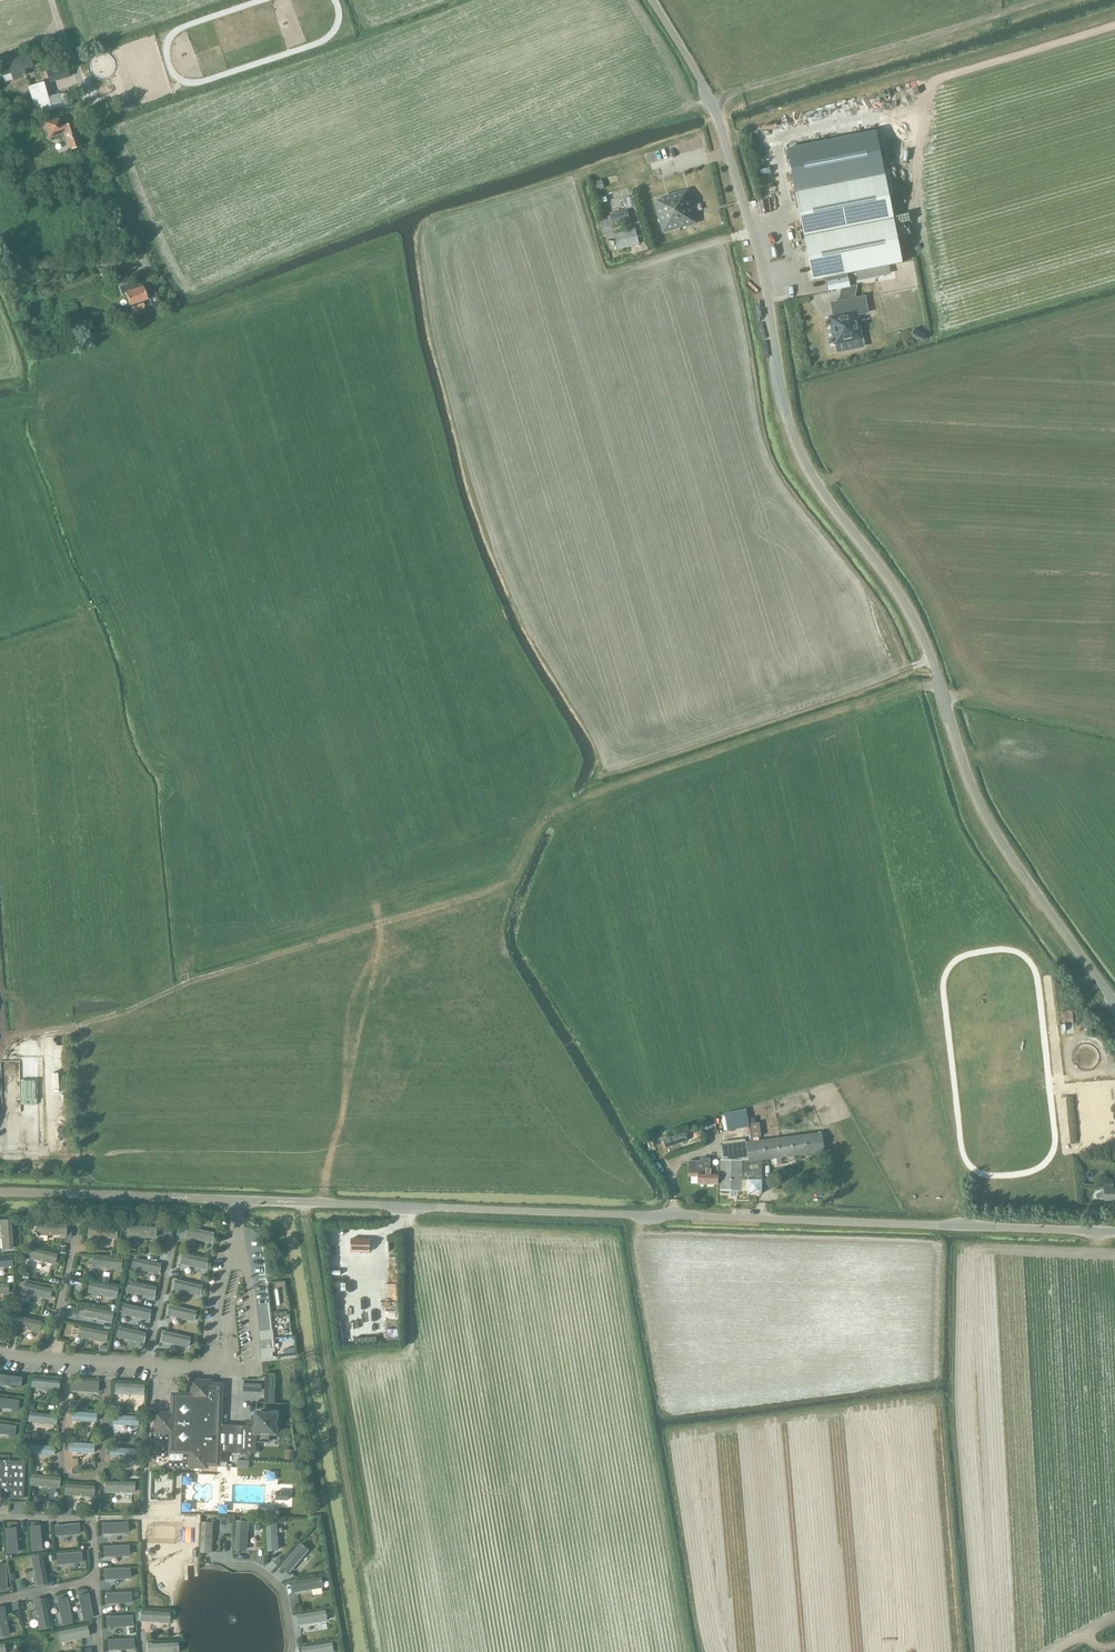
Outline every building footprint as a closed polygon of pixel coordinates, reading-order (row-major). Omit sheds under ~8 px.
[(3,77),(11,74),(13,80),(24,76),(23,70),(32,67),(28,56),(8,62),(7,59),(0,61),(0,69),(3,77)] [(46,75),(49,84),(69,78),(66,69),(46,75)] [(36,115),(43,114),(62,108),(73,103),(71,98),(67,100),(65,93),(47,98),(44,88),(43,83),(28,88),(36,115)] [(63,134),(66,143),(68,151),(80,147),(73,123),(62,126),(59,119),(44,123),(48,138),(57,135),(57,136),(63,134)] [(832,140),(788,149),(796,188),(798,199),(814,281),(826,278),(829,291),(840,289),(842,289),(849,287),(847,274),(856,272),(889,266),(901,263),(874,132),(832,140)] [(604,188),(602,180),(590,183),(593,191),(604,188)] [(697,223),(688,189),(662,197),(663,199),(654,201),(663,233),(697,223)] [(622,199),(624,209),(637,205),(634,196),(622,199)] [(608,216),(610,226),(630,220),(627,208),(609,213),(610,216),(608,216)] [(635,229),(614,235),(618,250),(630,247),(633,246),(639,244),(635,229)] [(639,244),(633,246),(635,255),(641,253),(639,244)] [(121,249),(123,257),(136,252),(133,245),(121,249)] [(113,272),(115,277),(124,275),(118,259),(98,267),(100,272),(104,270),(107,274),(113,272)] [(125,294),(128,304),(123,308),(128,318),(134,316),(146,312),(145,309),(151,306),(153,312),(154,312),(162,309),(163,308),(158,294),(156,294),(154,291),(145,294),(142,288),(141,288),(138,280),(119,287),(122,295),(125,294)] [(833,317),(830,318),(835,344),(836,344),(861,339),(857,315),(866,313),(863,296),(840,301),(843,315),(833,317)] [(924,332),(914,330),(913,337),(923,339),(924,332)] [(725,1115),(728,1130),(749,1126),(746,1109),(733,1112),(733,1113),(725,1115)] [(759,1123),(751,1124),(753,1138),(761,1137),(759,1123)] [(685,1133),(664,1140),(667,1148),(687,1141),(685,1133)] [(721,1145),(721,1160),(720,1191),(742,1192),(742,1193),(748,1193),(748,1195),(762,1195),(763,1181),(762,1161),(825,1153),(822,1133),(747,1142),(721,1145)] [(689,1177),(698,1177),(698,1185),(718,1185),(719,1168),(709,1168),(709,1160),(700,1160),(700,1162),(689,1162),(689,1177)] [(1114,1203),(1114,1188),(1104,1188),(1104,1203),(1114,1203)] [(350,1252),(370,1253),(370,1240),(351,1240),(350,1252)] [(262,1412),(260,1413),(254,1413),(254,1426),(217,1424),(219,1385),(207,1385),(201,1385),(195,1390),(195,1396),(172,1395),(171,1414),(161,1414),(158,1417),(158,1419),(157,1426),(161,1430),(170,1430),(170,1450),(192,1451),(192,1457),(197,1462),(215,1463),(216,1452),(253,1454),(254,1442),(263,1443),(264,1433),(274,1434),(274,1414),(268,1413),(267,1412),(265,1411),(262,1412)] [(285,1449),(284,1460),(294,1460),(294,1450),(285,1449)] [(10,1498),(23,1499),(25,1461),(0,1460),(0,1507),(10,1498)] [(276,1500),(288,1501),(289,1491),(276,1491),(276,1500)]
